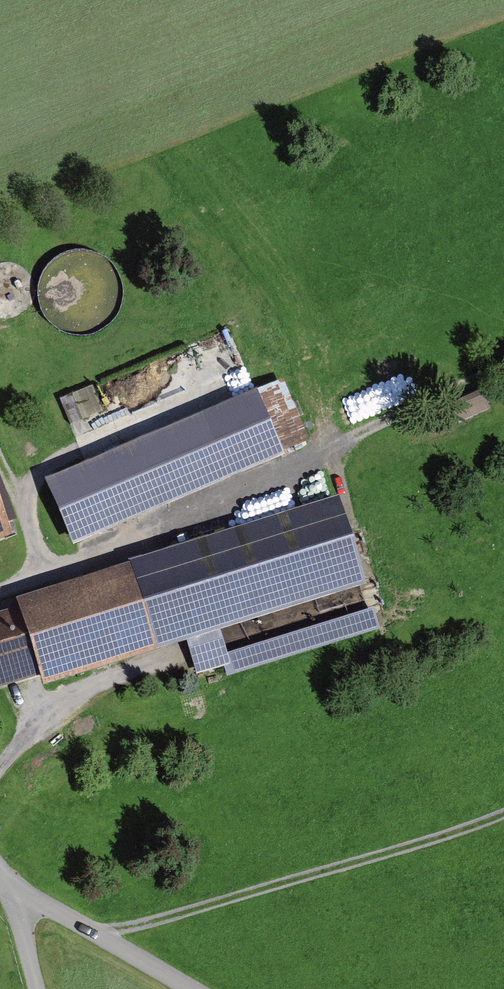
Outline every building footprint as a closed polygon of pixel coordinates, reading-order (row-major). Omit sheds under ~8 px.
[(61,250),(48,260),(42,269),(38,283),(38,299),(44,313),(54,325),(73,333),(88,334),(103,329),(115,319),(120,312),(126,298),(126,283),(121,268),(105,252),(91,246),(75,246),(61,250)] [(307,432),(285,381),(48,480),(78,547),(287,453),(284,446),(307,432)] [(62,396),(73,424),(105,411),(93,383),(62,396)] [(490,410),(482,391),(450,405),(458,424),(490,410)] [(11,537),(7,525),(17,522),(4,484),(0,486),(0,541),(11,537)] [(380,629),(373,608),(226,653),(220,631),(369,585),(342,496),(15,596),(18,608),(0,614),(0,687),(45,673),(48,683),(194,639),(202,667),(225,660),(230,675),(380,629)]
